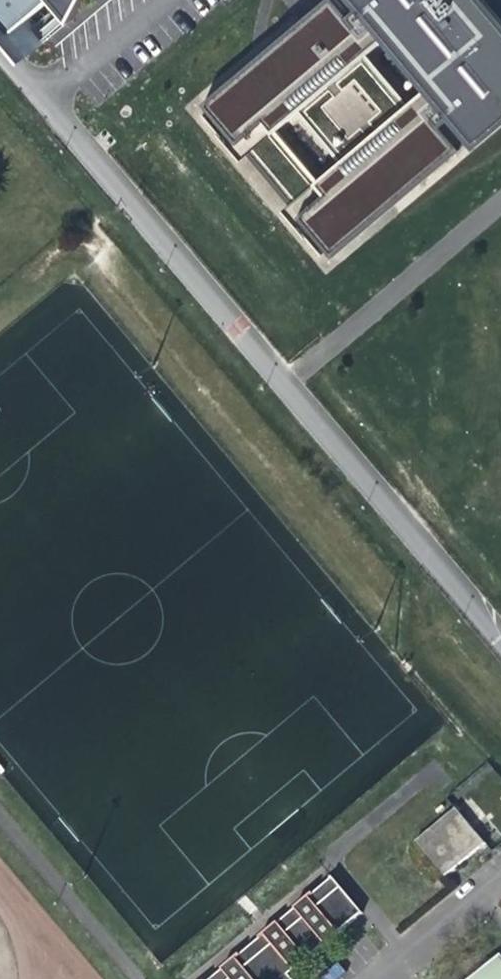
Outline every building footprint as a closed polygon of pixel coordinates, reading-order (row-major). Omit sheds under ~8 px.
[(18,19),(44,1),(62,22),(74,0),(2,0),(18,19)] [(475,151),(500,127),(500,26),(479,0),(346,0),(475,151)] [(329,7),(210,110),(236,139),(263,122),(273,133),(365,53),(329,7)] [(416,108),(320,187),(328,201),(308,221),(335,252),(450,150),(416,108)] [(482,846),(453,812),(414,843),(442,878),(482,846)] [(287,976),(359,917),(338,891),(315,909),(306,899),(292,911),(301,921),(284,935),(276,924),(262,936),(271,946),(244,969),(235,958),(221,970),(229,978),(290,978),(287,976)] [(499,958),(474,978),(500,978),(500,960),(499,958)]
